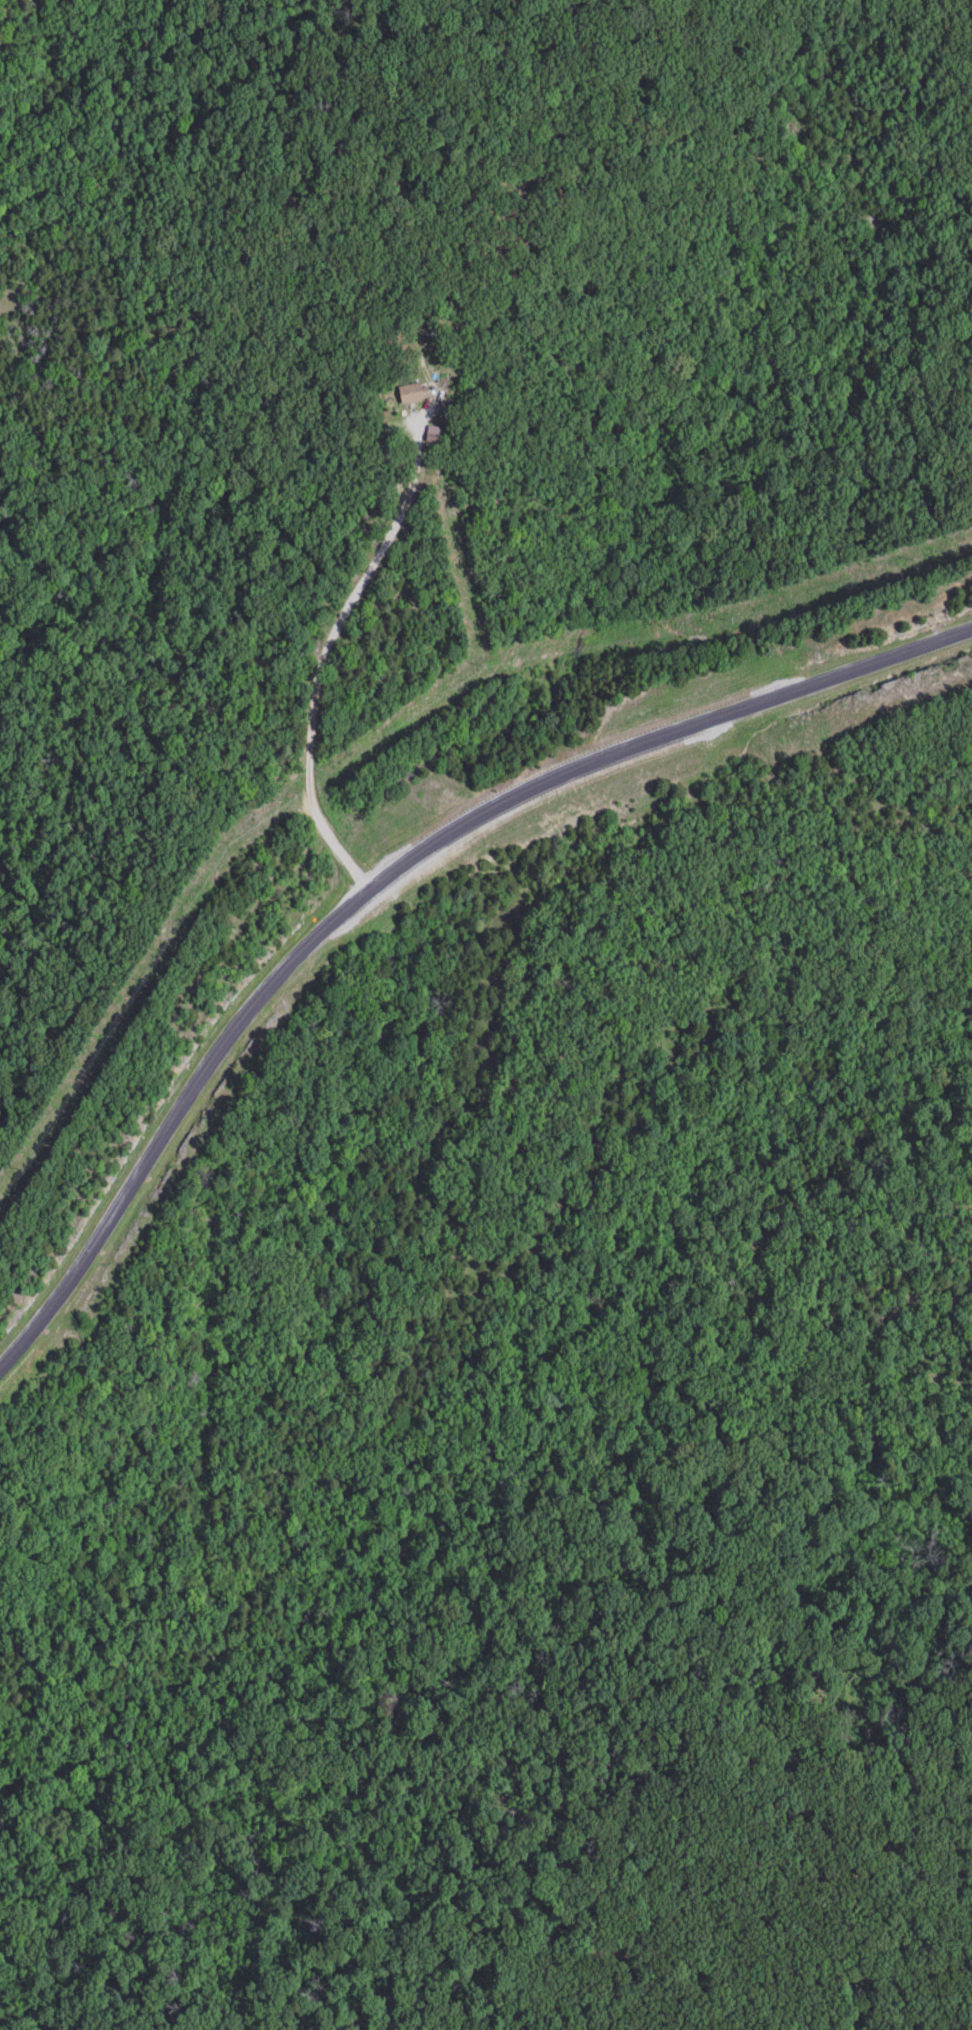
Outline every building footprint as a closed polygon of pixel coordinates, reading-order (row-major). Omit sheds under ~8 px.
[(401,387),(404,405),(427,401),(424,383),(401,387)]
